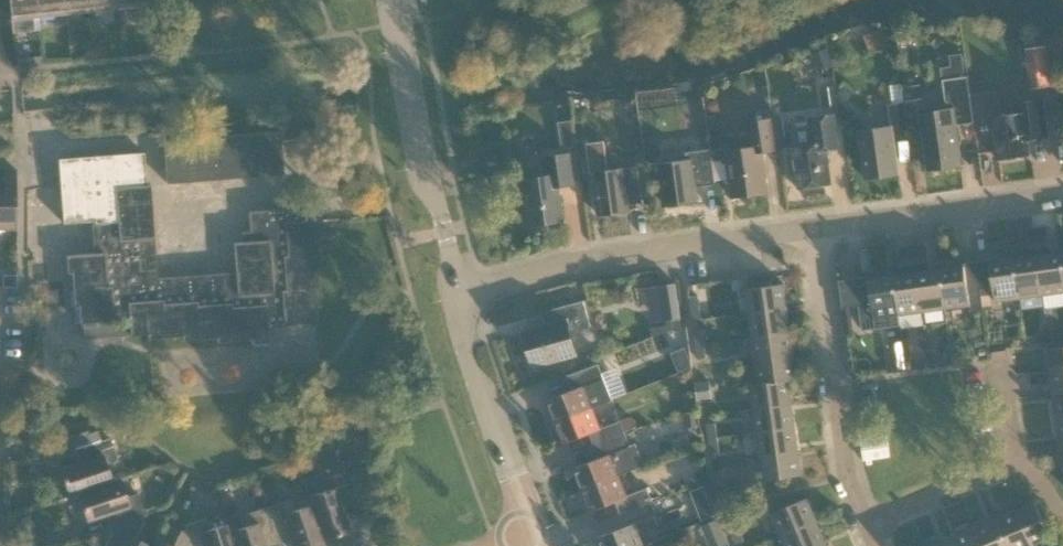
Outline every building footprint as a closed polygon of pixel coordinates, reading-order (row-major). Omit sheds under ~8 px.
[(37,0),(9,0),(11,18),(39,15),(37,0)] [(65,12),(64,0),(37,0),(39,15),(65,12)] [(65,12),(91,9),(90,0),(64,0),(65,12)] [(91,9),(118,6),(117,0),(90,0),(91,9)] [(92,54),(91,42),(84,43),(80,49),(81,56),(92,54)] [(1054,84),(1048,44),(1026,47),(1032,87),(1054,84)] [(832,67),(828,49),(812,53),(817,71),(832,67)] [(974,121),(968,75),(942,78),(947,108),(920,112),(928,169),(961,164),(955,124),(974,121)] [(837,84),(829,85),(820,86),(823,108),(840,105),(837,84)] [(923,98),(921,84),(903,86),(905,101),(923,98)] [(1048,136),(1042,98),(1015,101),(1016,112),(992,115),(999,158),(1028,154),(1025,139),(1048,136)] [(909,133),(905,100),(887,103),(890,124),(859,129),(866,177),(899,173),(893,135),(909,133)] [(840,149),(839,144),(835,113),(811,116),(813,125),(791,127),(792,134),(776,136),(777,148),(793,145),(799,186),(831,182),(827,151),(840,149)] [(777,148),(776,136),(773,117),(747,120),(750,146),(726,149),(732,196),(768,191),(762,150),(777,148)] [(171,134),(173,178),(290,173),(288,129),(171,134)] [(715,180),(710,147),(683,151),(684,158),(660,161),(666,205),(695,201),(693,183),(715,180)] [(241,271),(159,271),(159,151),(68,151),(68,220),(99,220),(99,250),(79,250),(80,322),(136,322),(136,336),(276,335),(276,320),(328,320),(327,215),(309,215),(309,206),(255,206),(255,232),(241,232),(241,271)] [(575,182),(571,152),(544,156),(547,174),(525,177),(531,223),(564,219),(559,184),(575,182)] [(642,201),(637,164),(594,171),(599,214),(628,210),(628,203),(642,201)] [(16,228),(16,169),(3,168),(3,181),(0,181),(0,228),(16,228)] [(1034,226),(1043,294),(1062,291),(1062,266),(1061,251),(1051,252),(1047,224),(1034,226)] [(1014,258),(1019,297),(1043,294),(1034,226),(1020,228),(1024,256),(1014,258)] [(926,241),(913,243),(922,310),(945,307),(940,268),(930,269),(926,241)] [(893,274),(898,314),(922,310),(913,243),(899,245),(903,273),(893,274)] [(995,300),(1019,297),(1014,258),(991,261),(990,258),(977,260),(981,287),(993,286),(995,300)] [(983,309),(981,287),(977,260),(963,262),(964,265),(940,268),(945,307),(970,304),(971,311),(983,309)] [(15,274),(2,274),(2,286),(15,286),(15,274)] [(874,317),(898,314),(893,274),(870,278),(869,275),(856,277),(859,304),(872,303),(874,317)] [(749,311),(786,306),(783,282),(745,288),(749,311)] [(666,320),(666,324),(651,326),(652,336),(682,327),(676,283),(650,286),(655,322),(666,320)] [(698,295),(690,296),(692,310),(700,308),(698,295)] [(591,325),(584,299),(558,306),(562,321),(525,331),(534,364),(575,353),(569,331),(591,325)] [(872,303),(859,304),(862,329),(899,324),(898,314),(874,317),(872,303)] [(749,311),(752,335),(790,329),(786,306),(749,311)] [(703,326),(693,328),(695,343),(705,341),(703,326)] [(752,335),(755,358),(793,353),(790,329),(752,335)] [(1048,334),(1040,335),(1041,343),(1049,342),(1048,334)] [(705,341),(695,343),(697,358),(707,356),(705,341)] [(906,368),(903,341),(889,343),(893,370),(906,368)] [(1008,357),(1006,343),(991,345),(993,359),(1008,357)] [(1062,369),(1062,345),(1046,348),(1049,371),(1062,369)] [(796,378),(793,353),(755,358),(759,382),(788,378),(788,379),(796,378)] [(546,399),(554,420),(592,406),(592,407),(612,399),(598,362),(572,373),(577,387),(546,399)] [(1052,394),(1062,392),(1062,369),(1049,371),(1052,394)] [(753,407),(791,402),(788,379),(788,378),(759,382),(750,383),(753,407)] [(695,381),(696,390),(710,388),(709,379),(695,381)] [(710,388),(696,390),(697,398),(712,396),(710,388)] [(1062,416),(1062,392),(1052,394),(1055,417),(1062,416)] [(756,431),(794,426),(791,402),(753,407),(756,431)] [(600,427),(592,407),(592,406),(554,420),(563,442),(594,430),(598,442),(625,432),(625,431),(637,427),(632,415),(600,427)] [(699,434),(695,410),(686,412),(690,436),(699,434)] [(706,424),(708,438),(717,437),(716,423),(706,424)] [(756,431),(760,455),(797,450),(794,426),(756,431)] [(69,494),(77,492),(112,480),(106,462),(117,459),(110,436),(101,439),(98,429),(89,432),(88,429),(70,435),(78,461),(60,467),(69,494)] [(366,456),(378,451),(369,431),(357,437),(366,456)] [(625,432),(598,442),(604,455),(573,467),(581,489),(618,474),(644,465),(636,443),(630,445),(625,432)] [(719,451),(717,437),(708,438),(710,453),(719,451)] [(797,450),(760,455),(763,479),(801,474),(797,450)] [(311,503),(322,538),(349,529),(344,510),(357,506),(345,470),(322,478),(326,489),(308,495),(311,503)] [(724,485),(722,470),(713,471),(715,485),(724,485)] [(618,474),(581,489),(589,510),(616,500),(621,513),(652,501),(647,488),(627,496),(618,474)] [(110,511),(114,524),(141,515),(141,516),(145,514),(137,491),(126,495),(120,477),(112,480),(77,492),(86,519),(110,511)] [(278,497),(271,477),(259,481),(266,501),(278,497)] [(703,486),(690,490),(694,500),(707,495),(703,486)] [(236,545),(266,545),(279,541),(267,505),(264,496),(256,499),(259,508),(244,513),(248,524),(230,530),(236,545)] [(771,512),(781,534),(816,519),(806,497),(771,512)] [(267,505),(279,541),(291,537),(294,545),(325,545),(322,538),(311,503),(293,509),(289,498),(267,505)] [(1013,509),(1029,545),(1050,536),(1035,500),(1013,509)] [(1029,545),(1013,509),(992,518),(1004,545),(1027,545),(1029,545)] [(141,516),(141,515),(114,524),(114,525),(103,545),(151,545),(135,536),(142,521),(141,516)] [(191,545),(236,545),(230,530),(228,521),(210,527),(206,516),(183,523),(185,528),(191,545)] [(719,518),(701,526),(709,545),(723,545),(730,543),(719,518)] [(992,518),(971,527),(979,545),(1004,545),(992,518)] [(786,545),(814,545),(825,542),(816,519),(781,534),(786,545)] [(601,545),(636,545),(643,543),(639,534),(635,522),(597,536),(601,545)] [(744,540),(738,527),(730,530),(736,543),(744,540)] [(971,527),(949,536),(953,545),(979,545),(971,527)] [(185,528),(180,529),(172,545),(155,537),(151,545),(191,545),(185,528)] [(928,545),(953,545),(949,536),(928,545)]
